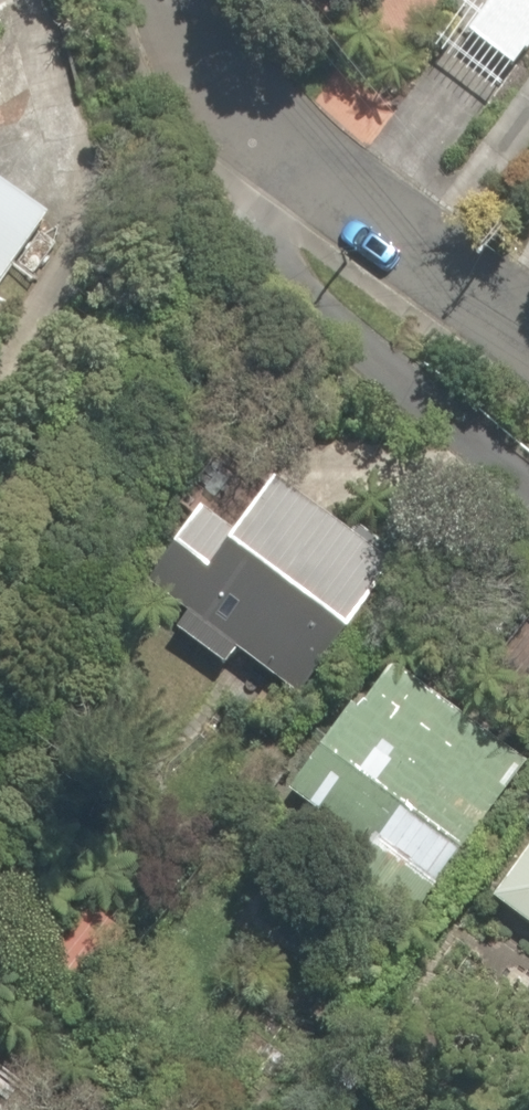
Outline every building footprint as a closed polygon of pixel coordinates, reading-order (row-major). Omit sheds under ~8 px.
[(513,65),(528,43),(528,0),(492,0),(469,32),(513,65)] [(47,208),(0,175),(0,276),(47,208)] [(148,583),(299,694),(394,566),(274,478),(266,489),(234,466),(148,583)] [(477,678),(528,723),(528,617),(477,678)] [(346,883),(406,926),(525,760),(391,664),(359,709),(351,704),(291,789),(371,847),(346,883)] [(528,924),(528,848),(493,898),(528,924)] [(0,1073),(0,1109),(48,1109),(0,1073)]
